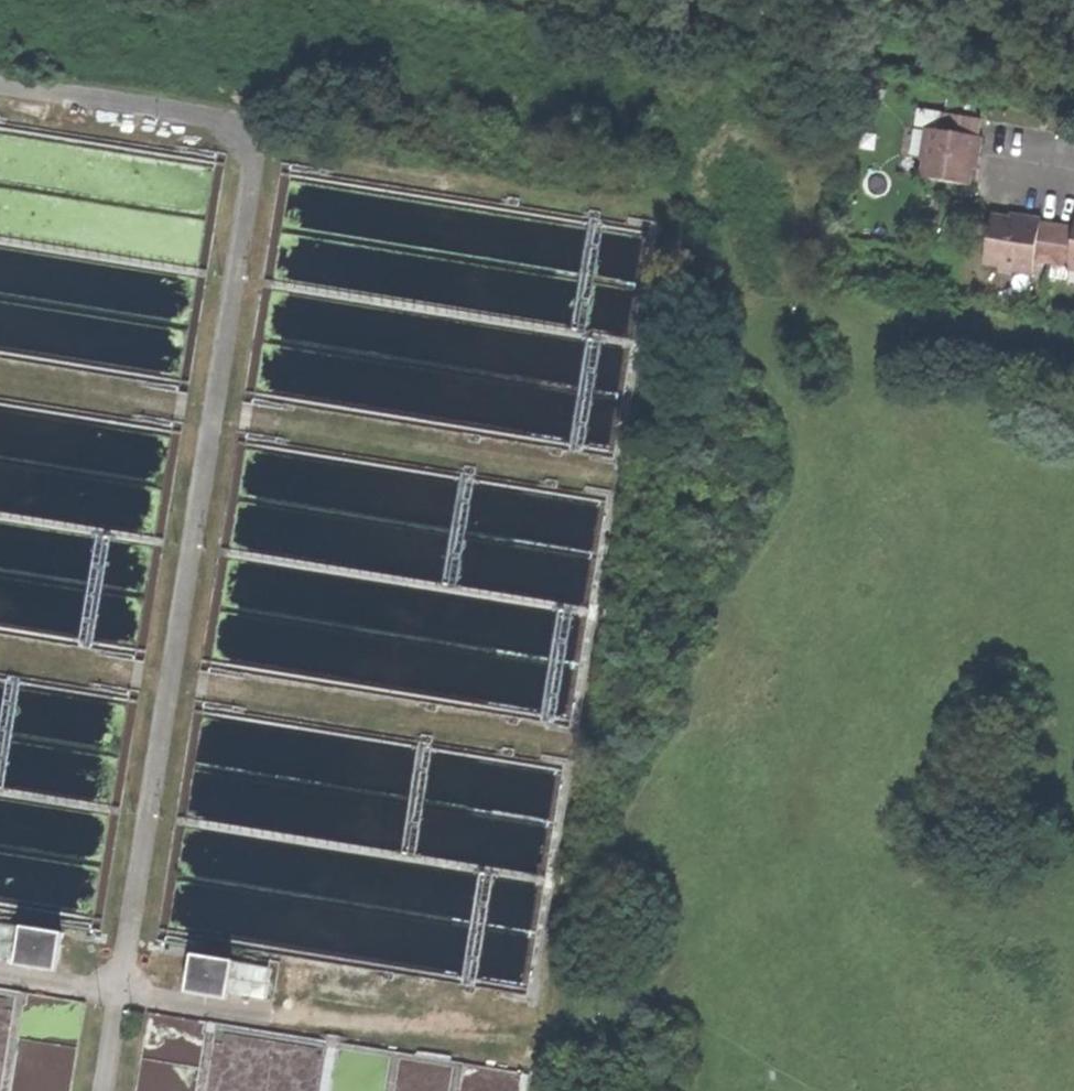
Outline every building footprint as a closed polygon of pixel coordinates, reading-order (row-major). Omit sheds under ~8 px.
[(922,129),(915,174),(970,183),(977,138),(922,129)] [(985,261),(1073,271),(1073,215),(991,206),(985,261)] [(19,930),(13,965),(56,972),(62,937),(19,930)] [(187,953),(180,993),(222,1000),(228,960),(187,953)] [(317,992),(321,965),(292,960),(288,988),(317,992)]
